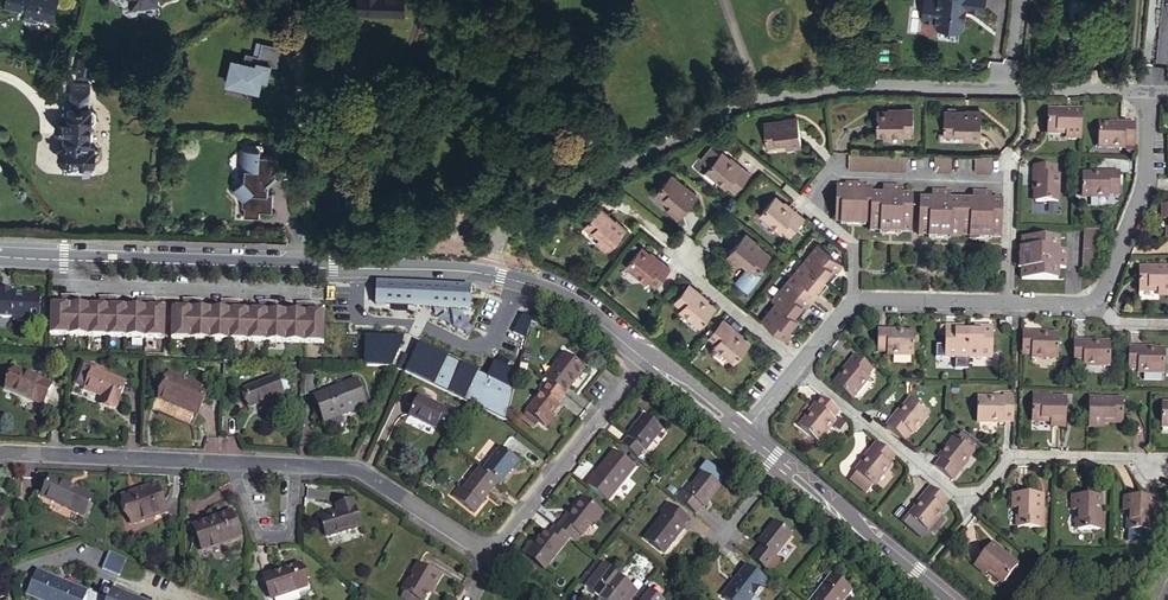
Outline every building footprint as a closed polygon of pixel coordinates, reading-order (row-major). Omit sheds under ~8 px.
[(35,16),(51,20),(56,0),(2,0),(2,4),(24,9),(36,12),(35,16)] [(127,3),(132,7),(136,7),(138,8),(157,6),(156,0),(127,0),(127,3)] [(406,14),(407,0),(358,0),(357,12),(406,14)] [(938,1),(932,0),(925,0),(922,22),(936,23),(935,26),(938,29),(960,31),(963,29),(964,18),(962,16),(963,11),(965,11),(983,13),(985,0),(938,0),(938,1)] [(237,59),(225,59),(225,83),(257,85),(257,79),(258,69),(264,69),(264,58),(271,58),(271,38),(251,37),(250,51),(245,50),(237,50),(237,59)] [(72,71),(88,72),(88,59),(72,58),(72,71)] [(69,145),(64,145),(60,148),(60,160),(63,163),(93,164),(94,161),(96,161),(98,159),(98,150),(95,148),(93,148),(93,146),(88,145),(88,124),(90,124),(92,123),(92,111),(90,109),(86,109),(86,84),(68,83),(68,102),(65,102),(62,104),(62,122),(58,122),(56,123),(55,124),(55,126),(56,128),(57,130),(58,131),(60,131),(61,132),(63,132),(68,132),(69,145)] [(1066,139),(1081,139),(1081,114),(1067,113),(1067,111),(1047,111),(1047,135),(1066,135),(1066,139)] [(878,118),(877,140),(904,141),(904,138),(915,139),(915,115),(904,114),(904,118),(888,118),(878,118)] [(948,115),(948,137),(967,137),(966,142),(982,142),(983,117),(968,116),(968,115),(948,115)] [(1096,126),(1095,149),(1122,149),(1122,145),(1133,145),(1133,122),(1122,122),(1123,127),(1107,126),(1096,126)] [(765,126),(767,148),(786,146),(786,151),(801,150),(799,125),(785,126),(785,124),(765,126)] [(267,189),(264,185),(274,177),(272,175),(281,167),(272,157),(259,156),(260,150),(247,149),(241,154),(240,169),(244,169),(243,179),(232,189),(241,200),(241,207),(243,207),(242,217),(257,218),(258,212),(270,214),(272,195),(267,195),(267,189)] [(706,171),(716,159),(707,152),(699,162),(699,166),(706,171)] [(954,156),(937,155),(936,173),(954,173),(954,156)] [(995,157),(978,157),(977,174),(995,175),(995,157)] [(706,171),(702,176),(722,193),(725,190),(732,197),(748,179),(739,171),(736,175),(725,165),(716,158),(716,159),(706,171)] [(728,162),(725,165),(736,175),(739,171),(728,162)] [(1036,194),(1035,205),(1058,205),(1058,177),(1054,178),(1054,167),(1032,167),(1032,177),(1036,177),(1036,194)] [(1082,176),(1082,198),(1109,199),(1109,196),(1120,196),(1120,173),(1109,173),(1110,177),(1093,177),(1082,176)] [(667,177),(652,196),(667,208),(664,211),(676,221),(691,202),(680,193),(682,191),(667,177)] [(836,189),(835,218),(842,218),(842,222),(850,222),(852,219),(852,207),(856,208),(855,218),(857,222),(864,222),(864,218),(870,218),(870,223),(870,228),(881,228),(880,233),(888,233),(890,229),(891,219),(895,219),(894,228),(897,233),(902,233),(902,229),(913,229),(914,197),(901,197),(901,188),(882,188),(882,197),(872,196),(872,190),(863,190),(862,186),(844,186),(844,190),(836,189)] [(684,189),(682,191),(680,193),(691,202),(694,198),(684,189)] [(993,240),(992,236),(1001,236),(1002,203),(994,203),(994,194),(975,194),(975,202),(952,201),(952,193),(934,193),(934,201),(921,200),(920,232),(932,233),(932,238),(937,238),(939,235),(940,225),(943,225),(943,234),(945,238),(951,238),(952,234),(963,234),(974,234),(975,239),(980,239),(983,236),(983,227),(987,227),(986,235),(988,240),(993,240)] [(773,199),(759,217),(781,234),(783,231),(790,238),(805,220),(797,213),(794,216),(783,206),(773,199)] [(785,203),(783,206),(794,216),(797,213),(785,203)] [(597,210),(583,228),(597,239),(594,244),(607,254),(622,234),(612,225),(613,223),(597,210)] [(888,233),(897,233),(894,228),(895,219),(891,219),(890,229),(888,233)] [(614,221),(613,223),(612,225),(622,234),(625,230),(614,221)] [(980,239),(988,240),(986,235),(987,227),(983,227),(983,236),(980,239)] [(1084,231),(1083,273),(1104,273),(1104,231),(1084,231)] [(745,234),(742,237),(753,246),(755,245),(757,242),(745,234)] [(742,237),(726,256),(738,266),(741,263),(757,276),(772,258),(755,245),(753,246),(742,237)] [(1026,271),(1027,283),(1058,283),(1058,271),(1066,271),(1066,252),(1058,252),(1059,239),(1027,239),(1027,250),(1022,250),(1022,256),(1023,257),(1024,257),(1025,258),(1027,258),(1037,258),(1037,262),(1025,262),(1024,262),(1024,263),(1022,265),(1022,271),(1026,271)] [(829,285),(845,266),(820,246),(804,265),(829,285)] [(638,250),(623,268),(644,285),(647,282),(655,289),(669,270),(660,264),(658,267),(646,257),(638,250)] [(649,254),(646,257),(658,267),(660,264),(649,254)] [(1023,257),(1022,256),(1022,265),(1024,263),(1024,262),(1025,262),(1037,262),(1037,258),(1027,258),(1025,258),(1024,257),(1023,257)] [(790,282),(815,302),(829,285),(804,265),(790,282)] [(1167,297),(1167,271),(1155,271),(1155,270),(1134,269),(1134,292),(1153,292),(1153,297),(1167,297)] [(800,321),(815,302),(790,282),(775,300),(779,304),(800,321)] [(386,284),(376,284),(374,307),(467,312),(468,287),(386,283),(386,284)] [(689,285),(674,303),(684,310),(681,314),(702,330),(716,313),(707,305),(695,296),(698,293),(689,285)] [(10,320),(10,324),(24,325),(25,320),(37,321),(37,311),(38,307),(39,299),(24,298),(24,294),(8,293),(0,293),(0,320),(10,320)] [(709,302),(698,293),(695,296),(707,305),(709,302)] [(63,304),(68,304),(69,296),(61,296),(61,305),(60,307),(63,304)] [(68,304),(74,304),(76,308),(77,306),(77,297),(69,296),(68,304)] [(108,306),(108,298),(100,297),(100,306),(99,309),(103,305),(108,306)] [(115,307),(116,298),(108,298),(108,306),(113,306),(115,309),(115,307)] [(138,307),(145,307),(145,299),(136,299),(136,308),(136,310),(138,307)] [(181,312),(183,310),(189,310),(190,300),(182,299),(181,309),(181,312)] [(190,300),(189,310),(194,310),(197,313),(197,310),(198,300),(190,300)] [(56,312),(57,305),(54,302),(48,301),(48,308),(48,312),(47,336),(67,337),(68,304),(63,304),(60,307),(60,312),(56,312)] [(219,313),(222,310),(228,309),(229,301),(220,301),(219,311),(219,313)] [(229,301),(228,309),(232,309),(236,313),(236,312),(236,301),(229,301)] [(76,308),(74,304),(68,304),(67,337),(86,338),(88,303),(82,303),(80,306),(80,313),(76,313),(76,308)] [(95,314),(96,306),(94,304),(88,303),(86,338),(107,338),(108,306),(103,305),(99,309),(99,314),(95,314)] [(258,314),(260,312),(266,312),(266,303),(259,303),(258,313),(258,314)] [(266,303),(266,312),(271,312),(273,315),(273,314),(274,303),(266,303)] [(296,316),(299,312),(305,312),(305,304),(297,304),(296,314),(296,316)] [(803,324),(800,321),(779,304),(764,323),(788,342),(803,324)] [(115,309),(113,306),(108,306),(107,338),(125,339),(126,305),(121,305),(119,307),(119,314),(115,314),(115,309)] [(134,308),(131,305),(126,305),(125,339),(143,340),(145,307),(138,307),(136,310),(136,315),(133,315),(134,308)] [(152,311),(150,307),(145,307),(143,340),(162,341),(164,307),(157,306),(156,309),(155,316),(152,316),(152,311)] [(189,310),(183,310),(181,312),(181,315),(177,315),(178,309),(176,306),(170,306),(169,341),(188,341),(189,310)] [(203,307),(201,311),(200,316),(197,316),(197,313),(194,310),(189,310),(188,341),(207,342),(209,307),(203,307)] [(228,309),(222,310),(219,313),(219,317),(215,317),(216,311),(213,308),(209,307),(207,342),(227,343),(228,309)] [(232,309),(228,309),(227,343),(246,344),(247,309),(242,309),(239,312),(239,317),(235,317),(236,313),(232,309)] [(253,309),(247,309),(246,344),(265,345),(266,312),(260,312),(258,314),(258,318),(255,319),(255,313),(253,309)] [(271,312),(266,312),(265,345),(285,346),(286,311),(280,311),(278,314),(278,319),(273,319),(273,315),(271,312)] [(290,311),(286,311),(285,346),(304,347),(305,312),(299,312),(296,316),(296,320),(293,319),(293,314),(290,311)] [(304,347),(323,347),(324,312),(317,312),(316,315),(316,321),(311,321),(312,315),(312,313),(305,312),(304,347)] [(732,327),(724,320),(709,338),(717,344),(715,347),(736,364),(751,346),(743,340),(729,330),(732,327)] [(484,366),(420,346),(409,370),(499,410),(505,383),(518,332),(498,326),(484,366)] [(729,330),(743,340),(745,337),(732,327),(729,330)] [(875,327),(874,350),(886,351),(885,354),(912,355),(913,332),(902,331),(886,331),(886,328),(875,327)] [(944,360),(967,361),(968,334),(961,334),(961,328),(945,328),(944,360)] [(967,361),(991,361),(992,361),(993,329),(974,329),(974,334),(968,334),(967,361)] [(397,342),(349,332),(345,356),(391,363),(397,342)] [(1021,333),(1020,356),(1032,356),(1032,360),(1058,360),(1058,337),(1047,337),(1032,337),(1032,333),(1021,333)] [(1082,344),(1071,344),(1070,366),(1081,366),(1081,371),(1107,371),(1107,348),(1097,348),(1082,348),(1082,344)] [(1137,349),(1126,349),(1126,372),(1137,372),(1137,376),(1164,377),(1164,353),(1153,353),(1137,353),(1137,349)] [(841,375),(834,384),(852,398),(869,377),(866,374),(873,366),(855,352),(849,360),(852,362),(841,375)] [(566,354),(546,379),(549,381),(555,386),(566,394),(567,395),(587,370),(566,354)] [(838,372),(841,375),(852,362),(849,360),(838,372)] [(13,365),(4,387),(41,403),(50,381),(13,365)] [(92,368),(84,388),(103,395),(101,401),(115,406),(124,380),(92,368)] [(169,372),(159,396),(195,412),(206,388),(169,372)] [(244,388),(250,405),(282,392),(275,376),(244,388)] [(314,395),(325,420),(365,404),(355,378),(314,395)] [(555,386),(549,381),(542,389),(545,391),(543,394),(529,412),(530,413),(542,422),(548,427),(557,417),(554,415),(561,406),(558,404),(566,394),(555,386)] [(1010,419),(1011,391),(1000,391),(1000,393),(1000,398),(974,397),(973,420),(999,421),(999,419),(1010,419)] [(412,393),(403,412),(429,424),(438,405),(412,393)] [(891,416),(884,424),(902,438),(909,430),(911,432),(929,411),(912,396),(905,405),(894,418),(891,416)] [(804,421),(798,429),(816,444),(833,423),(830,421),(837,413),(819,398),(812,406),(815,408),(804,421)] [(1029,400),(1029,423),(1048,423),(1048,428),(1062,428),(1063,404),(1049,403),(1049,401),(1029,400)] [(440,401),(438,405),(447,409),(449,406),(440,401)] [(902,402),(891,416),(894,418),(905,405),(902,402)] [(1121,403),(1101,402),(1101,404),(1086,404),(1085,428),(1101,429),(1101,424),(1120,425),(1121,403)] [(438,405),(429,424),(438,429),(447,409),(438,405)] [(802,419),(804,421),(815,408),(812,406),(802,419)] [(623,444),(639,456),(649,442),(651,444),(665,426),(647,411),(628,434),(631,435),(623,444)] [(536,429),(542,422),(530,413),(524,419),(536,429)] [(975,442),(962,431),(960,433),(973,445),(975,442)] [(960,433),(956,438),(969,450),(973,445),(960,433)] [(956,438),(953,436),(935,458),(938,460),(932,468),(950,483),(956,476),(953,473),(963,460),(971,451),(969,450),(956,438)] [(859,467),(853,475),(869,489),(870,489),(887,468),(884,466),(892,457),(874,443),(867,452),(870,454),(859,467)] [(502,446),(483,470),(493,477),(499,482),(502,484),(521,461),(502,446)] [(606,469),(591,487),(606,499),(635,464),(616,449),(602,466),(606,469)] [(857,465),(859,467),(870,454),(867,452),(857,465)] [(967,463),(963,460),(953,473),(956,476),(967,463)] [(602,466),(588,484),(591,487),(606,469),(602,466)] [(482,503),(484,502),(499,482),(493,477),(483,470),(480,468),(465,488),(464,489),(482,503)] [(684,490),(678,499),(697,515),(704,506),(707,508),(725,486),(706,470),(688,493),(684,490)] [(869,489),(853,475),(847,482),(863,496),(869,489)] [(121,494),(131,522),(167,510),(157,481),(121,494)] [(77,495),(49,482),(42,498),(84,517),(90,503),(92,498),(78,492),(77,495)] [(464,489),(465,488),(461,485),(454,494),(476,512),(484,502),(482,503),(464,489)] [(912,509),(904,518),(922,533),(940,511),(937,509),(944,501),(926,486),(919,494),(922,497),(912,509)] [(1038,528),(1038,507),(1036,508),(1036,493),(1011,492),(1010,508),(1015,508),(1015,528),(1038,528)] [(909,507),(912,509),(922,497),(919,494),(909,507)] [(1098,528),(1098,510),(1096,510),(1096,494),(1070,494),(1070,510),(1075,510),(1074,528),(1098,528)] [(1150,532),(1150,512),(1148,512),(1149,497),(1123,496),(1123,513),(1127,513),(1127,531),(1150,532)] [(573,538),(576,541),(582,533),(585,535),(596,521),(599,523),(607,513),(587,497),(574,513),(572,517),(569,514),(559,527),(573,538)] [(318,514),(325,536),(360,526),(352,498),(336,502),(338,509),(318,514)] [(93,505),(90,503),(84,517),(87,518),(93,505)] [(665,514),(644,539),(663,554),(684,529),(679,526),(685,518),(667,504),(661,511),(665,514)] [(232,509),(192,526),(201,550),(242,534),(232,509)] [(916,540),(922,533),(904,518),(898,526),(916,540)] [(763,546),(752,559),(769,572),(779,559),(777,558),(794,536),(776,521),(764,537),(766,539),(761,545),(763,546)] [(559,527),(556,525),(551,532),(547,529),(540,538),(528,551),(549,568),(573,538),(559,527)] [(326,536),(329,546),(364,536),(361,526),(326,536)] [(582,533),(576,541),(579,543),(585,535),(582,533)] [(528,551),(540,538),(537,536),(524,553),(547,570),(549,568),(528,551)] [(988,542),(985,545),(997,555),(999,553),(1000,551),(988,542)] [(985,545),(970,564),(981,574),(985,570),(999,583),(1014,565),(999,553),(997,555),(985,545)] [(125,558),(109,552),(102,569),(119,575),(125,558)] [(599,558),(578,584),(597,599),(617,574),(599,558)] [(404,588),(411,591),(423,599),(429,589),(433,581),(437,583),(442,574),(420,561),(404,588)] [(265,575),(273,596),(309,584),(301,563),(265,575)] [(767,584),(747,568),(722,599),(724,599),(754,599),(767,584)] [(90,592),(37,570),(27,595),(40,599),(86,599),(90,592)] [(597,599),(599,599),(633,599),(640,592),(617,574),(597,599)] [(811,599),(845,599),(852,591),(832,575),(811,599)] [(433,591),(437,583),(433,581),(429,589),(433,591)] [(633,599),(661,599),(644,586),(640,592),(633,599)] [(90,592),(86,599),(135,599),(112,590),(110,596),(104,593),(103,597),(90,592)] [(423,599),(411,591),(407,597),(413,599),(422,599),(423,599)]
